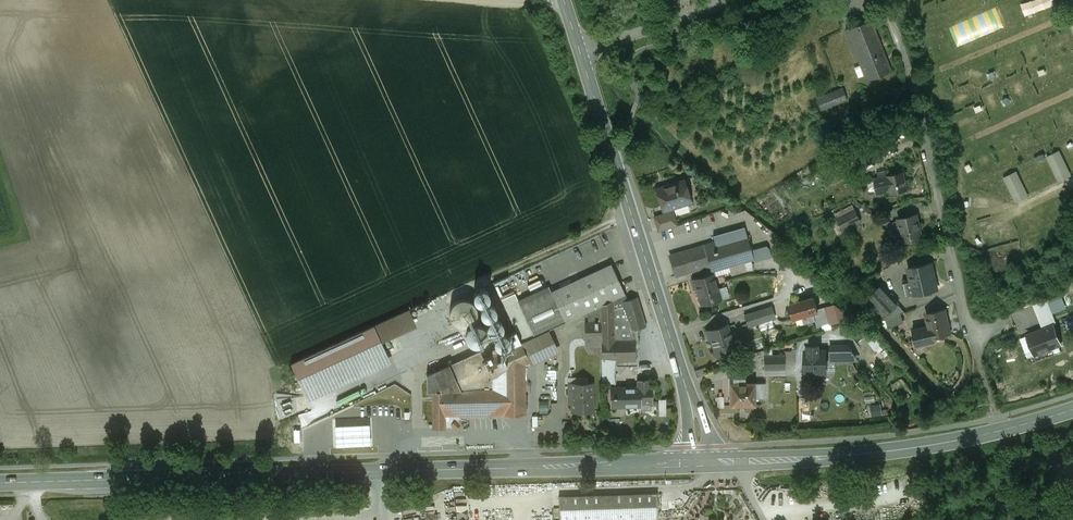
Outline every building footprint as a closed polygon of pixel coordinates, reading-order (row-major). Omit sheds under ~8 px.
[(870,19),(846,28),(866,78),(889,68),(870,19)] [(787,33),(776,37),(780,46),(790,42),(787,33)] [(843,86),(816,96),(822,111),(849,101),(843,86)] [(1072,124),(1072,112),(1069,104),(1055,111),(1063,128),(1072,124)] [(1072,157),(1072,134),(1063,139),(1072,157)] [(876,172),(877,177),(878,182),(888,180),(887,175),(886,170),(876,172)] [(904,172),(887,175),(888,180),(890,190),(890,194),(908,191),(904,172)] [(890,190),(888,180),(878,182),(877,177),(865,180),(868,195),(890,190)] [(683,180),(657,189),(664,209),(689,201),(683,180)] [(853,211),(835,220),(842,233),(859,223),(853,211)] [(667,212),(654,216),(658,229),(676,224),(674,217),(669,219),(667,212)] [(916,214),(898,218),(901,230),(904,241),(922,237),(916,214)] [(904,241),(901,230),(893,232),(896,243),(904,241)] [(705,244),(680,252),(686,271),(708,263),(711,270),(753,256),(746,235),(717,245),(716,242),(706,246),(705,244)] [(686,271),(680,252),(670,255),(676,274),(686,271)] [(550,291),(564,321),(587,310),(600,305),(623,294),(625,293),(611,262),(550,291)] [(932,263),(908,268),(911,279),(914,295),(937,290),(932,263)] [(711,273),(691,279),(694,288),(697,287),(702,303),(720,297),(711,273)] [(914,295),(911,279),(902,280),(905,296),(914,295)] [(880,285),(865,299),(885,319),(905,313),(880,285)] [(479,287),(475,289),(473,293),(473,298),(476,302),(480,304),(485,302),(488,299),(489,295),(487,290),(483,288),(479,287)] [(550,291),(519,304),(534,335),(549,329),(564,321),(550,291)] [(500,299),(521,341),(534,335),(519,304),(514,293),(500,299)] [(623,294),(600,305),(600,321),(601,337),(601,340),(625,339),(626,359),(635,359),(634,334),(632,329),(646,325),(636,296),(626,299),(623,294)] [(814,296),(790,304),(795,318),(802,316),(804,324),(816,320),(813,312),(819,310),(814,296)] [(461,298),(459,299),(453,302),(450,306),(448,311),(449,317),(452,322),(457,325),(462,326),(468,325),(472,322),(475,318),(476,313),(476,308),(473,303),(470,300),(465,298),(461,298)] [(430,300),(408,310),(411,319),(434,309),(430,300)] [(486,303),(482,304),(480,308),(480,313),(483,317),(487,319),(492,317),(495,314),(496,310),(494,305),(490,303),(486,303)] [(587,310),(588,321),(600,321),(600,305),(587,310)] [(771,307),(761,310),(764,320),(774,317),(771,307)] [(826,308),(819,310),(813,312),(816,320),(818,327),(831,323),(826,308)] [(761,310),(755,312),(758,322),(764,320),(761,310)] [(927,313),(930,326),(932,337),(949,333),(945,310),(927,313)] [(755,312),(744,315),(747,325),(758,322),(755,312)] [(493,317),(490,319),(487,323),(487,328),(490,332),(494,334),(499,332),(502,329),(503,325),(501,320),(497,318),(493,317)] [(584,337),(601,337),(600,321),(588,321),(584,321),(584,337)] [(477,323),(471,324),(467,328),(465,332),(465,337),(466,340),(469,343),(474,345),(480,344),(484,341),(486,337),(486,333),(485,328),(483,326),(480,324),(477,323)] [(726,323),(705,329),(708,340),(712,339),(717,355),(735,350),(726,323)] [(374,326),(290,363),(304,394),(388,356),(374,326)] [(930,326),(911,329),(914,346),(933,342),(932,337),(930,326)] [(1052,327),(1025,338),(1032,354),(1059,344),(1052,327)] [(534,335),(521,341),(528,358),(556,344),(549,329),(534,335)] [(499,333),(496,334),(493,338),(493,344),(496,347),(501,349),(506,347),(508,344),(509,340),(507,335),(503,333),(499,333)] [(625,339),(601,340),(601,344),(602,359),(614,359),(620,359),(620,362),(626,361),(626,359),(625,339)] [(521,341),(484,358),(493,377),(493,388),(504,388),(505,413),(524,414),(522,361),(528,358),(521,341)] [(811,353),(805,353),(806,370),(828,369),(827,352),(820,353),(820,347),(811,347),(811,353)] [(856,360),(856,348),(831,347),(831,359),(856,360)] [(480,350),(439,369),(448,390),(493,388),(493,377),(484,358),(480,350)] [(784,353),(762,354),(762,368),(785,367),(784,353)] [(614,359),(602,359),(602,382),(615,382),(614,359)] [(426,391),(433,390),(448,390),(439,369),(426,374),(426,391)] [(638,380),(638,387),(638,402),(652,402),(652,386),(649,386),(649,379),(638,380)] [(754,380),(730,381),(730,403),(755,402),(754,380)] [(592,382),(568,383),(568,397),(572,397),(572,410),(593,410),(592,382)] [(638,387),(612,388),(613,406),(639,405),(638,402),(638,387)] [(448,390),(433,390),(433,428),(452,427),(460,418),(459,414),(505,413),(504,388),(493,388),(448,390)] [(889,413),(888,401),(872,403),(873,415),(889,413)] [(351,435),(343,435),(344,448),(379,446),(379,428),(351,429),(351,435)] [(656,493),(559,496),(559,519),(657,517),(656,493)]
